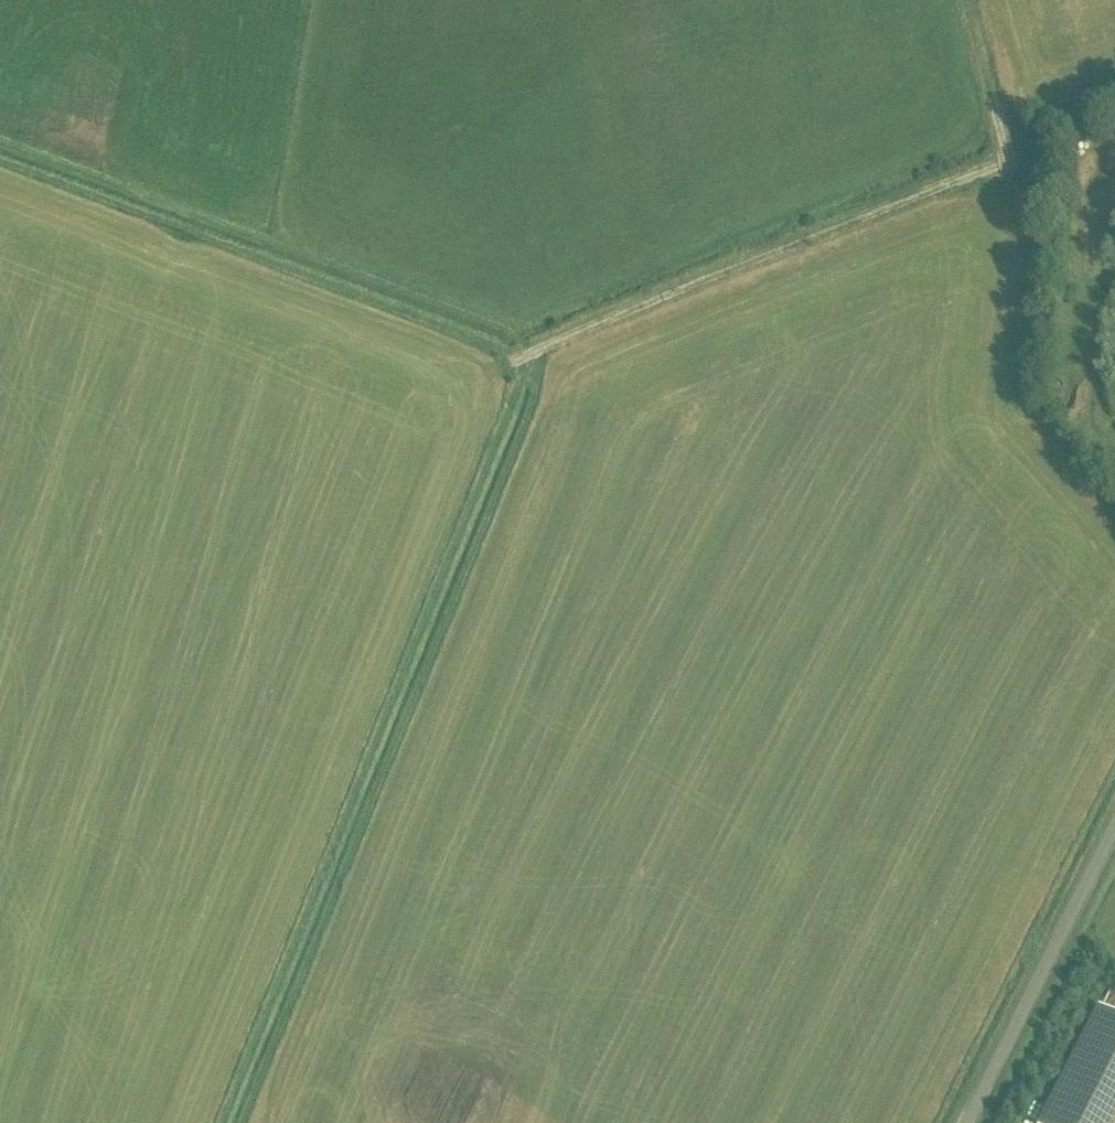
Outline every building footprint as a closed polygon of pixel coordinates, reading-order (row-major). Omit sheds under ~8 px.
[(1097,997),(1044,1122),(1046,1122),(1114,1122),(1114,1005),(1097,997)]
